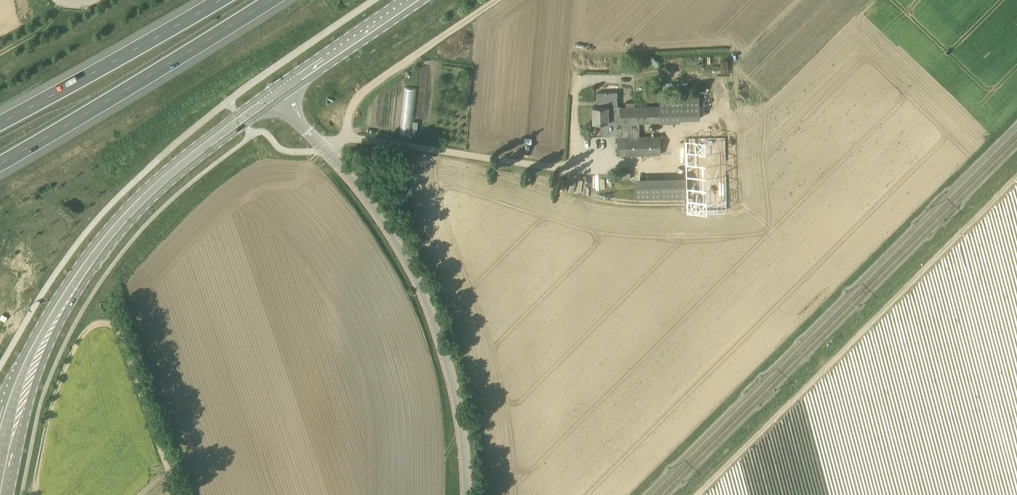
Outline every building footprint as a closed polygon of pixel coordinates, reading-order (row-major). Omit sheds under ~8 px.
[(412,133),(415,88),(403,87),(400,133),(412,133)] [(618,122),(618,106),(617,92),(597,92),(598,102),(601,102),(601,106),(593,106),(593,122),(617,122),(618,122)] [(660,96),(660,106),(660,119),(660,122),(681,122),(680,118),(700,118),(700,96),(660,96)] [(620,106),(618,106),(618,122),(617,122),(618,155),(643,155),(644,158),(649,158),(649,155),(661,154),(661,136),(640,137),(640,123),(660,122),(660,119),(660,106),(635,107),(635,102),(626,102),(626,107),(620,107),(620,106)] [(681,141),(682,213),(723,213),(722,141),(681,141)] [(703,178),(635,180),(635,199),(704,197),(703,178)]
